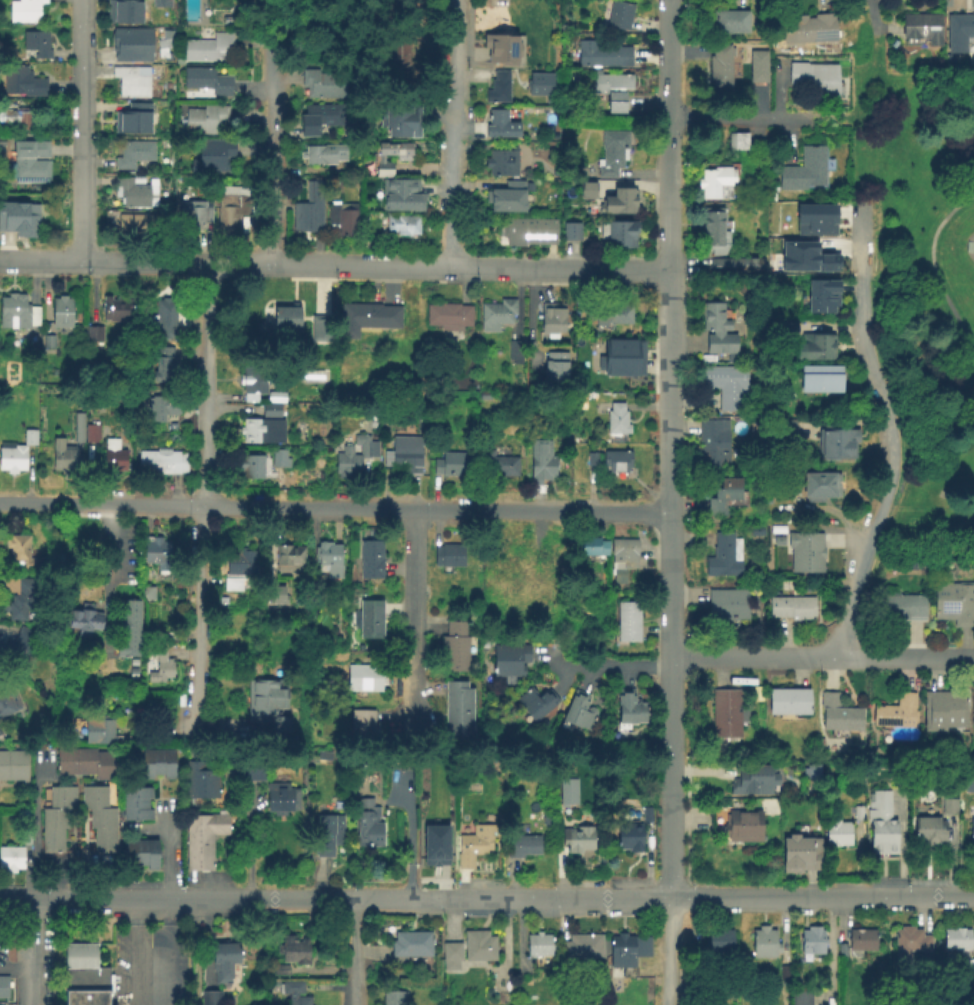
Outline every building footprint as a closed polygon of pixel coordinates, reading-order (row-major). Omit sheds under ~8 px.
[(17,2),(17,0),(47,0),(47,5),(40,5),(40,24),(9,24),(9,2),(17,2)] [(105,21),(105,0),(138,0),(143,0),(143,21),(105,21)] [(629,30),(606,25),(612,0),(635,6),(629,30)] [(750,12),(749,35),(712,33),(713,11),(750,12)] [(833,14),(833,18),(837,18),(838,43),(782,46),(781,21),(791,20),(791,17),(807,16),(807,20),(815,19),(814,15),(833,14)] [(943,15),(942,47),(930,47),(930,40),(922,40),(922,45),(907,45),(907,40),(903,40),(903,15),(943,15)] [(947,16),(973,15),(973,45),(969,45),(969,42),(965,42),(965,39),(947,39),(947,16)] [(150,59),(113,58),(113,50),(110,50),(110,26),(151,27),(150,59)] [(51,60),(33,59),(33,51),(22,51),(23,32),(49,33),(48,51),(51,51),(51,60)] [(235,58),(214,58),(214,63),(184,63),(184,41),(212,41),(212,33),(235,33),(235,58)] [(166,51),(170,51),(170,59),(162,59),(163,54),(157,55),(155,38),(168,36),(170,45),(165,46),(166,51)] [(522,66),(489,67),(489,52),(483,52),(483,36),(522,36),(522,66)] [(415,75),(385,74),(386,38),(415,39),(415,75)] [(634,67),(577,67),(577,40),(616,40),(616,47),(634,47),(634,67)] [(731,92),(709,93),(708,57),(713,57),(712,46),(730,46),(730,50),(734,50),(734,59),(731,59),(731,92)] [(748,50),(765,50),(766,82),(748,82),(748,50)] [(790,64),(838,64),(838,102),(809,102),(809,88),(790,88),(790,64)] [(45,97),(2,97),(2,66),(31,66),(31,79),(45,79),(45,97)] [(148,99),(118,99),(118,79),(111,78),(111,67),(149,67),(148,99)] [(231,97),(211,97),(211,89),(184,89),(184,68),(214,69),(214,75),(232,75),(231,97)] [(344,98),(306,99),(306,87),(300,87),(300,70),(318,70),(318,75),(344,75),(344,98)] [(509,103),(485,103),(485,92),(490,92),(490,82),(494,82),(494,72),(509,72),(509,103)] [(527,72),(527,94),(551,94),(551,73),(527,72)] [(608,115),(608,94),(593,94),(593,75),(635,75),(635,89),(626,89),(626,114),(608,115)] [(152,102),(151,133),(117,132),(117,111),(129,111),(129,102),(152,102)] [(420,139),(388,139),(388,128),(379,128),(379,104),(420,104),(420,139)] [(341,128),(301,129),(301,116),(304,116),(304,105),(341,105),(341,128)] [(227,124),(215,124),(215,136),(179,135),(179,121),(184,121),(185,111),(202,111),(202,106),(227,106),(227,124)] [(34,131),(0,130),(0,110),(34,110),(34,131)] [(520,138),(485,138),(485,127),(489,127),(489,110),(507,110),(507,123),(520,123),(520,138)] [(359,136),(346,137),(345,126),(359,125),(359,136)] [(596,179),(596,160),(602,160),(602,131),(630,131),(630,151),(623,151),(623,169),(617,169),(617,179),(596,179)] [(748,134),(748,153),(728,153),(728,134),(748,134)] [(49,181),(12,181),(13,140),(47,141),(47,158),(33,158),(33,162),(49,162),(49,181)] [(234,140),(234,159),(226,159),(226,174),(190,175),(190,161),(199,161),(198,141),(234,140)] [(154,161),(133,161),(133,171),(114,171),(114,158),(119,158),(119,142),(155,142),(154,161)] [(346,161),(335,161),(335,167),(305,167),(305,146),(346,145),(346,161)] [(404,157),(384,157),(384,162),(393,162),(393,177),(375,177),(375,155),(379,155),(379,145),(404,145),(404,157)] [(779,192),(779,168),(801,168),(801,147),(825,147),(825,160),(832,160),(832,172),(825,172),(825,188),(806,188),(806,192),(779,192)] [(517,177),(486,177),(487,151),(507,151),(507,148),(517,148),(517,177)] [(732,201),(702,201),(702,191),(697,191),(697,181),(702,181),(702,172),(713,172),(713,169),(732,169),(732,171),(737,171),(737,185),(732,185),(732,201)] [(343,176),(342,191),(328,190),(328,175),(343,176)] [(157,208),(120,208),(120,198),(114,198),(114,177),(144,178),(143,186),(157,187),(157,208)] [(424,211),(382,211),(382,181),(418,182),(418,195),(427,195),(427,204),(424,204),(424,211)] [(526,214),(492,214),(491,205),(485,205),(485,191),(504,191),(504,182),(525,182),(526,214)] [(597,184),(597,201),(581,201),(581,184),(597,184)] [(244,236),(217,237),(216,206),(212,206),(212,198),(220,198),(220,187),(249,187),(249,197),(238,197),(238,207),(244,207),(244,236)] [(637,215),(599,215),(599,206),(604,206),(604,198),(614,198),(614,189),(637,190),(637,215)] [(211,209),(211,237),(180,237),(180,201),(205,201),(205,209),(211,209)] [(795,203),(835,203),(835,234),(795,234),(795,203)] [(316,234),(292,234),(292,204),(307,204),(307,213),(316,213),(316,234)] [(38,233),(28,233),(27,237),(23,237),(24,233),(15,233),(15,230),(8,230),(8,209),(21,209),(21,214),(28,214),(28,217),(39,217),(38,233)] [(729,255),(703,255),(703,210),(724,210),(724,223),(729,223),(729,255)] [(357,212),(357,239),(335,239),(335,211),(357,212)] [(118,217),(155,216),(156,238),(118,238),(118,217)] [(419,238),(396,238),(396,234),(385,234),(385,218),(419,219),(419,238)] [(557,245),(526,245),(526,249),(506,249),(506,241),(497,241),(497,228),(502,228),(502,220),(557,220),(557,245)] [(608,252),(608,240),(600,240),(600,226),(608,226),(608,223),(636,223),(636,242),(632,242),(632,252),(608,252)] [(581,224),(580,242),(562,241),(563,224),(581,224)] [(781,240),(780,269),(839,270),(840,251),(817,251),(817,241),(781,240)] [(708,275),(708,261),(761,260),(761,275),(708,275)] [(839,308),(834,308),(834,317),(808,317),(808,282),(842,282),(842,297),(839,297),(839,308)] [(28,330),(0,330),(0,298),(7,298),(7,294),(24,294),(24,305),(28,305),(28,308),(39,308),(39,327),(28,327),(28,330)] [(102,322),(103,296),(110,297),(110,302),(116,302),(116,297),(124,297),(124,302),(134,302),(134,322),(102,322)] [(71,330),(51,329),(52,300),(59,300),(59,297),(64,297),(64,301),(72,301),(71,330)] [(177,342),(146,342),(146,320),(155,320),(155,300),(177,300),(177,342)] [(481,334),(481,307),(500,306),(500,300),(516,300),(517,317),(511,317),(512,328),(500,329),(500,334),(481,334)] [(339,341),(340,305),(400,306),(400,331),(358,330),(358,341),(339,341)] [(540,334),(540,305),(567,305),(567,334),(557,334),(557,342),(547,342),(547,334),(540,334)] [(706,356),(705,337),(712,337),(712,331),(702,331),(702,305),(723,305),(724,322),(730,322),(730,332),(724,332),(724,337),(738,337),(738,356),(706,356)] [(457,340),(441,340),(441,328),(427,328),(427,306),(471,306),(471,329),(457,329),(457,340)] [(631,326),(608,326),(608,329),(596,329),(596,323),(588,323),(588,307),(631,307),(631,326)] [(301,334),(275,334),(275,309),(301,309),(301,334)] [(310,343),(310,318),(330,318),(330,343),(310,343)] [(587,327),(577,327),(577,318),(587,318),(587,327)] [(104,325),(104,339),(89,339),(89,324),(104,325)] [(53,337),(53,350),(43,350),(43,337),(53,337)] [(834,363),(801,363),(801,345),(812,345),(812,337),(835,337),(834,363)] [(616,378),(600,378),(600,358),(596,358),(596,341),(624,342),(624,361),(618,361),(618,357),(610,357),(610,368),(616,368),(616,378)] [(522,367),(512,367),(512,362),(508,362),(508,343),(522,343),(522,367)] [(153,349),(175,349),(175,381),(153,381),(153,349)] [(569,386),(546,386),(546,355),(569,355),(569,386)] [(243,405),(244,387),(239,387),(239,376),(243,376),(243,366),(266,366),(266,395),(257,395),(257,405),(243,405)] [(718,413),(718,391),(702,391),(702,368),(748,368),(748,413),(718,413)] [(844,368),(844,396),(801,396),(801,368),(844,368)] [(267,404),(267,394),(285,394),(285,404),(267,404)] [(145,423),(145,398),(177,398),(177,423),(145,423)] [(631,436),(606,436),(606,417),(594,417),(594,404),(624,405),(624,414),(627,414),(627,427),(631,427),(631,436)] [(280,419),(262,419),(262,406),(280,406),(280,419)] [(83,443),(73,443),(73,414),(82,414),(83,443)] [(267,445),(242,445),(242,436),(239,436),(239,428),(242,428),(242,420),(267,420),(267,428),(262,428),(262,434),(267,434),(267,445)] [(728,471),(699,471),(699,421),(728,421),(728,471)] [(795,422),(796,438),(778,438),(778,422),(795,422)] [(85,443),(85,425),(97,425),(97,443),(85,443)] [(860,429),(860,445),(856,445),(856,461),(818,461),(818,430),(860,429)] [(35,446),(23,446),(23,432),(36,432),(35,446)] [(335,476),(335,454),(342,454),(342,447),(352,447),(352,456),(359,456),(359,446),(354,446),(354,437),(369,437),(369,460),(362,460),(362,476),(335,476)] [(421,477),(400,477),(400,471),(381,470),(381,452),(392,452),(392,438),(422,438),(421,477)] [(80,472),(52,472),(52,440),(64,440),(64,447),(80,447),(80,472)] [(556,459),(556,478),(551,478),(551,483),(530,482),(531,442),(551,442),(551,459),(556,459)] [(6,472),(0,472),(0,444),(15,444),(15,447),(25,447),(25,472),(16,472),(16,476),(6,476),(6,472)] [(126,472),(120,472),(120,476),(109,476),(109,472),(103,472),(103,444),(126,444),(126,472)] [(186,476),(138,476),(138,453),(155,453),(155,448),(170,448),(170,454),(186,454),(186,476)] [(289,469),(270,468),(271,450),(285,451),(285,460),(290,460),(289,469)] [(517,478),(492,477),(492,471),(483,471),(484,450),(494,450),(494,459),(517,459),(517,478)] [(631,453),(631,473),(627,473),(627,475),(603,475),(603,453),(631,453)] [(596,454),(596,468),(586,468),(586,454),(596,454)] [(442,479),(442,475),(433,475),(433,461),(443,461),(443,455),(470,455),(471,479),(442,479)] [(263,481),(242,482),(242,477),(239,477),(238,463),(242,463),(242,457),(263,457),(263,481)] [(837,475),(837,498),(826,498),(826,505),(804,505),(804,475),(837,475)] [(725,517),(707,517),(707,500),(715,500),(715,490),(722,490),(722,481),(742,481),(742,502),(725,502),(725,517)] [(764,538),(750,538),(750,527),(763,527),(764,538)] [(742,577),(706,578),(705,559),(714,559),(714,534),(732,534),(732,539),(741,539),(742,577)] [(824,574),(793,575),(792,549),(787,549),(787,535),(821,534),(821,549),(826,549),(826,563),(823,563),(824,574)] [(34,569),(19,568),(19,564),(9,564),(10,556),(4,556),(4,540),(8,540),(8,536),(28,536),(28,555),(35,555),(34,569)] [(157,573),(157,565),(143,565),(143,538),(167,537),(167,543),(178,543),(179,573),(157,573)] [(784,538),(784,547),(773,547),(773,538),(784,538)] [(608,557),(577,557),(577,539),(601,539),(601,542),(608,542),(608,557)] [(637,569),(626,569),(626,585),(611,584),(612,540),(637,540),(637,569)] [(383,578),(360,578),(360,541),(383,541),(383,578)] [(342,578),(325,579),(325,566),(315,566),(314,549),(318,548),(318,543),(332,542),(332,546),(341,545),(342,578)] [(536,569),(497,568),(497,557),(502,557),(502,542),(524,543),(524,554),(536,554),(536,569)] [(304,566),(276,566),(276,546),(289,546),(289,551),(293,551),(293,547),(303,547),(304,566)] [(463,569),(434,568),(435,546),(463,546),(463,569)] [(255,577),(227,577),(226,557),(235,556),(235,548),(246,548),(246,552),(254,552),(255,577)] [(9,623),(9,614),(1,614),(1,604),(9,604),(10,595),(1,595),(1,579),(39,580),(38,624),(9,623)] [(933,581),(973,581),(973,626),(953,626),(953,617),(933,617),(933,581)] [(283,585),(266,585),(267,603),(284,602),(283,585)] [(157,586),(158,599),(148,599),(148,586),(157,586)] [(925,618),(881,618),(881,590),(898,590),(898,593),(925,593),(925,618)] [(748,591),(748,621),(708,622),(708,591),(748,591)] [(812,623),(791,623),(791,617),(770,618),(770,599),(816,598),(816,617),(812,618),(812,623)] [(384,601),(384,641),(360,641),(360,630),(352,630),(352,612),(359,612),(359,600),(384,601)] [(564,611),(556,611),(555,601),(564,600),(564,611)] [(101,632),(90,631),(89,641),(75,639),(77,629),(66,627),(68,610),(77,612),(79,602),(92,604),(91,613),(103,615),(101,632)] [(139,602),(138,658),(114,658),(115,643),(124,644),(124,634),(119,633),(119,615),(124,615),(124,602),(139,602)] [(641,641),(618,641),(618,603),(640,603),(641,641)] [(469,672),(440,672),(440,637),(445,637),(446,622),(465,623),(465,638),(469,638),(469,672)] [(24,671),(0,659),(0,656),(9,639),(15,641),(17,637),(22,640),(25,632),(40,640),(24,671)] [(530,677),(517,677),(517,685),(504,685),(504,678),(493,678),(493,645),(531,645),(530,677)] [(147,684),(148,673),(155,673),(156,659),(147,659),(147,646),(167,647),(166,659),(176,659),(175,680),(164,679),(164,685),(147,684)] [(382,692),(346,692),(346,665),(382,665),(382,692)] [(20,710),(0,719),(0,679),(5,677),(20,710)] [(248,681),(289,681),(289,709),(277,709),(277,717),(292,717),(292,743),(270,743),(270,720),(248,720),(248,681)] [(474,739),(444,739),(444,681),(467,681),(467,688),(475,688),(474,739)] [(534,723),(515,700),(532,686),(540,696),(550,688),(561,702),(534,723)] [(647,724),(618,724),(618,689),(634,689),(634,703),(647,703),(647,724)] [(770,715),(770,689),(811,689),(811,715),(770,715)] [(740,738),(713,739),(712,691),(739,690),(740,738)] [(590,732),(563,720),(576,691),(591,697),(587,707),(598,712),(590,732)] [(925,733),(924,692),(968,691),(968,732),(925,733)] [(864,732),(821,732),(821,693),(840,693),(840,708),(864,708),(864,732)] [(917,728),(874,728),(874,706),(897,706),(897,693),(917,693),(917,728)] [(378,712),(377,743),(350,743),(350,712),(378,712)] [(123,745),(85,745),(85,720),(113,720),(113,737),(123,737),(123,745)] [(160,728),(159,742),(144,742),(144,728),(160,728)] [(94,775),(75,776),(75,750),(94,749),(94,753),(94,775)] [(75,776),(56,776),(56,750),(75,750),(75,776)] [(175,780),(164,780),(164,776),(158,776),(158,752),(174,751),(175,780)] [(8,783),(0,783),(0,752),(8,752),(8,783)] [(27,783),(8,783),(8,752),(27,752),(27,783)] [(158,776),(153,776),(153,780),(142,780),(142,752),(158,752),(158,776)] [(112,781),(95,782),(94,775),(94,753),(111,753),(112,781)] [(218,798),(182,798),(183,761),(203,761),(203,769),(218,769),(218,798)] [(264,781),(243,781),(243,764),(264,764),(264,781)] [(821,781),(808,782),(807,764),(820,764),(821,781)] [(771,797),(733,797),(732,780),(738,780),(738,772),(748,772),(747,766),(773,765),(773,772),(780,772),(780,786),(771,786),(771,797)] [(963,772),(973,772),(973,794),(964,794),(963,772)] [(576,777),(558,778),(559,803),(576,803),(576,777)] [(299,811),(285,812),(285,816),(273,816),(273,811),(267,812),(267,784),(288,784),(288,789),(298,789),(299,811)] [(76,809),(69,809),(50,810),(50,788),(75,787),(76,809)] [(107,809),(89,809),(82,809),(82,788),(106,787),(107,809)] [(147,804),(123,804),(123,789),(151,788),(151,798),(147,798),(147,804)] [(899,855),(871,855),(871,823),(867,823),(866,802),(872,801),(872,792),(890,792),(890,821),(898,821),(899,855)] [(384,847),(356,847),(355,800),(372,800),(372,807),(377,807),(377,823),(384,823),(384,847)] [(958,800),(958,817),(941,817),(941,800),(958,800)] [(152,819),(123,820),(123,804),(147,804),(148,811),(152,811),(152,819)] [(862,822),(854,822),(853,807),(862,807),(862,822)] [(69,809),(69,830),(63,830),(42,830),(42,810),(50,810),(69,809)] [(93,830),(90,830),(89,809),(107,809),(115,809),(115,829),(93,830)] [(641,809),(651,809),(651,823),(642,823),(641,809)] [(31,820),(20,821),(20,811),(31,810),(31,820)] [(567,828),(557,828),(556,811),(567,811),(567,828)] [(762,842),(729,842),(729,838),(722,838),(722,824),(728,824),(728,812),(762,812),(762,842)] [(232,835),(212,836),(186,836),(186,817),(231,816),(232,835)] [(333,858),(315,858),(315,816),(344,816),(344,847),(333,847),(333,858)] [(542,828),(542,817),(553,817),(553,828),(542,828)] [(945,842),(939,842),(940,845),(933,845),(933,849),(922,849),(922,842),(914,842),(914,820),(938,820),(938,824),(945,824),(945,842)] [(852,846),(826,847),(826,824),(851,823),(852,846)] [(643,856),(630,856),(629,851),(617,851),(616,826),(642,825),(643,856)] [(492,856),(473,856),(474,871),(454,871),(454,836),(472,836),(472,826),(491,826),(492,856)] [(94,854),(93,830),(115,829),(116,854),(94,854)] [(595,829),(594,850),(582,850),(582,855),(566,855),(566,829),(595,829)] [(63,830),(64,855),(42,855),(42,830),(63,830)] [(821,870),(805,870),(805,874),(784,874),(784,839),(789,839),(789,835),(799,835),(799,838),(821,838),(821,870)] [(212,836),(212,853),(186,853),(186,836),(212,836)] [(542,856),(506,857),(505,836),(541,836),(542,856)] [(30,846),(20,846),(20,837),(30,837),(30,846)] [(444,861),(419,861),(419,837),(444,838),(444,861)] [(142,866),(136,867),(136,870),(126,870),(125,841),(141,840),(142,866)] [(158,870),(148,870),(148,866),(142,866),(141,840),(157,840),(158,870)] [(5,870),(0,870),(0,848),(23,848),(23,871),(15,871),(15,875),(5,875),(5,870)] [(212,853),(212,872),(186,872),(186,853),(212,853)] [(825,955),(802,955),(802,932),(808,932),(808,926),(822,926),(822,934),(825,934),(825,955)] [(777,959),(753,959),(753,931),(758,931),(758,927),(769,927),(769,931),(776,931),(777,947),(780,947),(781,952),(777,952),(777,959)] [(922,957),(895,957),(894,932),(901,932),(900,927),(914,927),(914,932),(921,931),(922,957)] [(733,930),(734,953),(709,953),(709,931),(733,930)] [(876,951),(849,951),(849,930),(876,930),(876,951)] [(973,930),(973,951),(945,951),(945,931),(973,930)] [(496,962),(466,963),(465,951),(462,951),(462,975),(443,975),(442,944),(464,944),(464,932),(489,932),(489,938),(495,938),(496,962)] [(552,956),(547,957),(547,966),(536,966),(536,959),(525,960),(525,937),(537,937),(537,932),(542,932),(542,936),(551,936),(551,945),(554,944),(554,949),(551,949),(552,956)] [(432,933),(432,958),(407,958),(407,966),(391,966),(391,942),(395,942),(395,933),(432,933)] [(651,979),(625,980),(626,984),(604,984),(604,959),(610,959),(610,939),(617,939),(617,933),(628,933),(628,938),(650,938),(651,979)] [(309,966),(296,966),(296,962),(283,963),(283,956),(277,956),(277,946),(282,946),(282,936),(296,936),(296,943),(300,943),(300,939),(309,939),(309,966)] [(602,936),(602,961),(561,961),(561,944),(570,944),(569,936),(602,936)] [(110,968),(110,1004),(65,1004),(65,944),(97,944),(97,968),(110,968)] [(215,986),(215,973),(211,973),(211,944),(237,945),(237,964),(231,964),(231,986),(215,986)] [(846,957),(837,957),(837,945),(846,945),(846,957)] [(966,961),(973,961),(973,980),(966,980),(966,961)] [(288,977),(273,977),(273,966),(288,966),(288,977)] [(8,999),(0,999),(0,977),(7,977),(8,999)] [(310,998),(310,1004),(288,1004),(288,996),(282,996),(282,983),(302,983),(302,994),(296,994),(296,998),(310,998)] [(811,988),(811,1004),(791,1004),(791,989),(811,988)] [(220,992),(220,1004),(200,1004),(200,992),(220,992)] [(406,992),(406,1004),(382,1004),(382,992),(406,992)]
